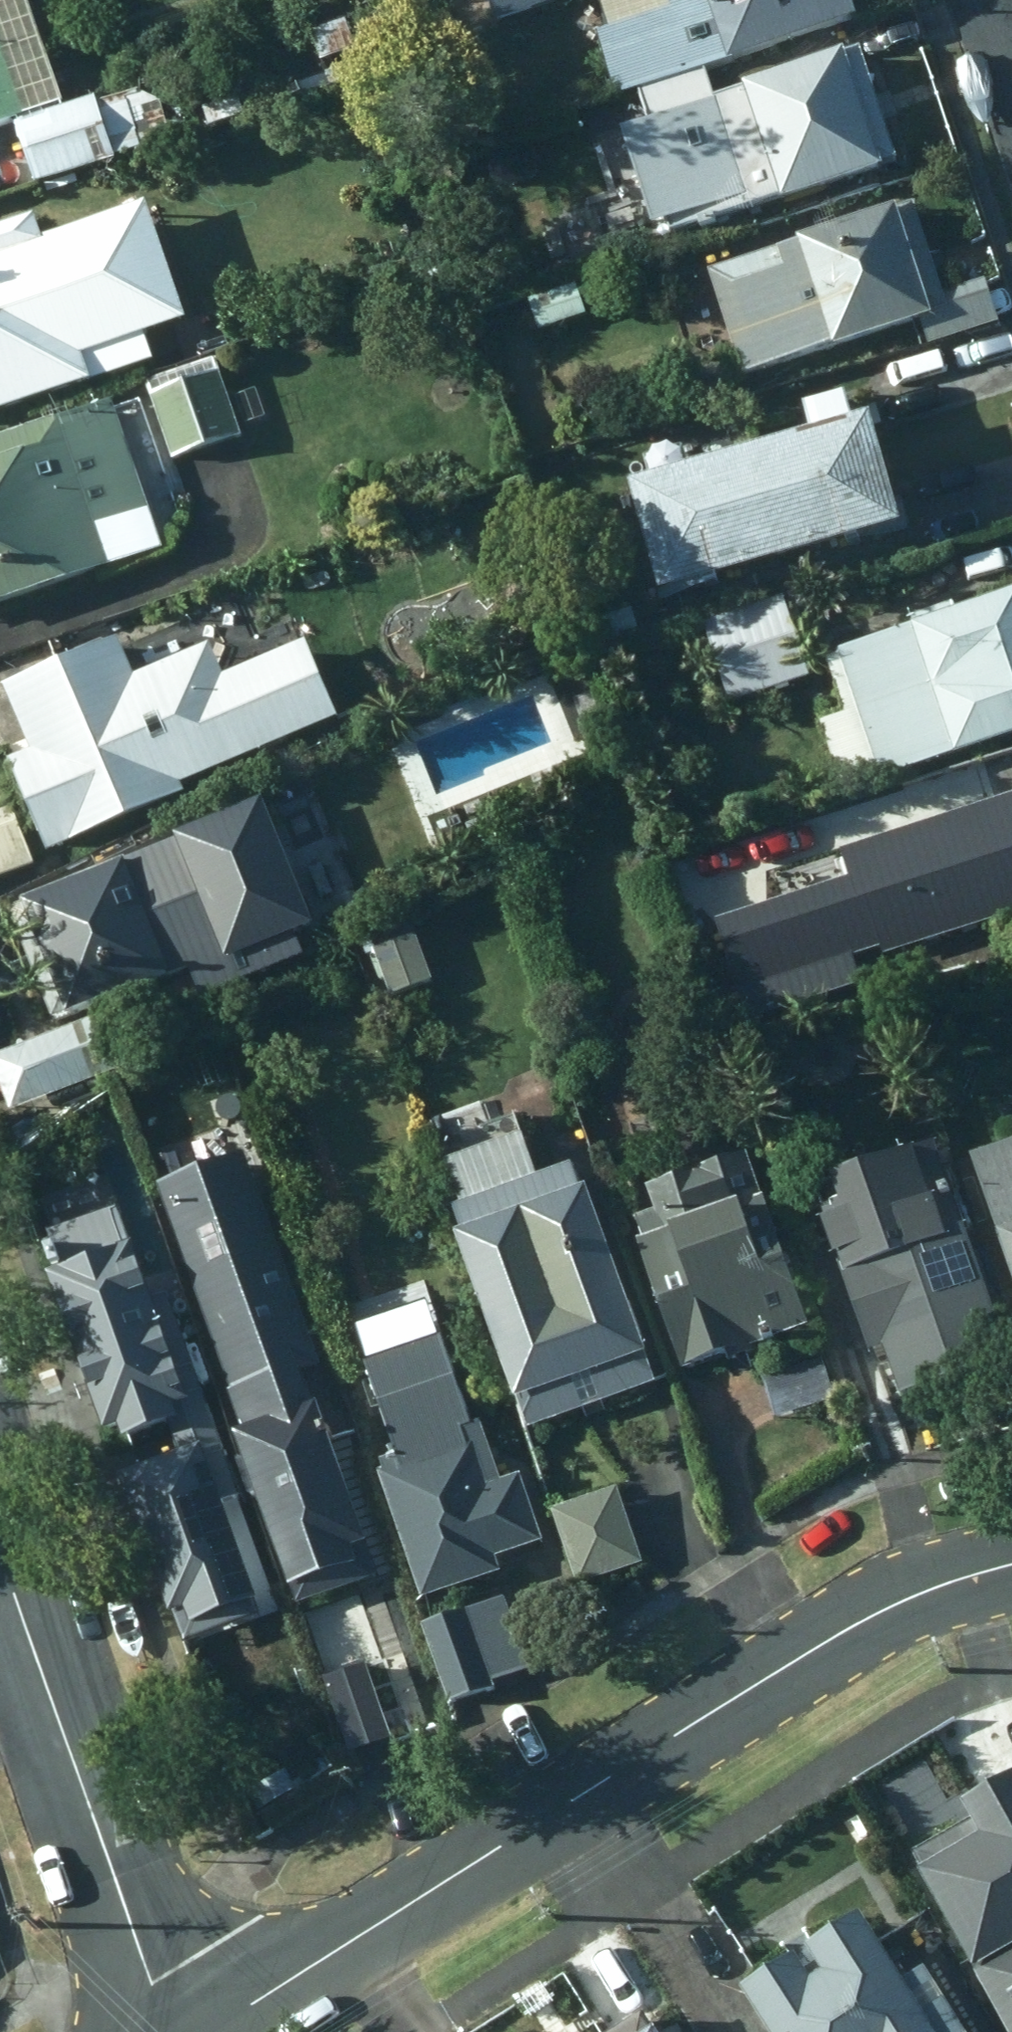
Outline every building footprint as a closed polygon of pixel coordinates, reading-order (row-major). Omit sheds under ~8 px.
[(465,28),(549,0),(456,0),(465,28)] [(611,97),(852,20),(845,0),(594,0),(603,29),(591,31),(611,97)] [(338,24),(307,33),(326,90),(356,79),(338,24)] [(662,222),(666,234),(772,198),(775,204),(894,163),(856,48),(709,97),(700,73),(635,94),(644,120),(615,130),(648,226),(662,222)] [(17,114),(0,60),(0,120),(17,114)] [(88,97),(7,124),(30,188),(113,160),(110,154),(165,136),(147,84),(90,103),(88,97)] [(939,294),(909,205),(704,269),(738,377),(915,322),(923,348),(997,325),(982,280),(939,294)] [(81,384),(80,380),(136,362),(118,307),(98,314),(64,212),(26,225),(24,218),(0,225),(0,411),(81,384)] [(538,297),(545,325),(585,311),(574,284),(538,297)] [(216,375),(145,396),(165,460),(236,438),(216,375)] [(621,483),(651,596),(878,533),(880,539),(909,530),(899,496),(886,499),(862,417),(845,421),(839,397),(797,410),(803,433),(621,483)] [(0,435),(0,599),(156,550),(153,543),(182,531),(137,399),(110,409),(107,398),(0,435)] [(836,791),(1011,733),(1011,591),(834,650),(836,658),(824,662),(843,720),(815,729),(836,791)] [(778,597),(699,622),(727,707),(806,681),(778,597)] [(331,721),(293,646),(214,678),(200,646),(124,678),(108,639),(0,685),(0,701),(22,752),(0,760),(39,853),(177,795),(173,787),(331,721)] [(0,788),(0,876),(28,866),(0,788)] [(965,812),(1001,922),(1011,918),(1011,797),(965,812)] [(1001,922),(965,812),(847,849),(883,959),(1001,922)] [(263,919),(232,846),(167,868),(159,848),(156,849),(13,905),(56,1019),(124,990),(244,942),(243,939),(239,929),(263,919)] [(380,1000),(428,984),(402,911),(362,933),(370,948),(363,952),(380,1000)] [(798,991),(782,936),(716,957),(733,1011),(798,991)] [(0,1052),(0,1110),(2,1115),(122,1070),(100,1015),(0,1052)] [(649,1387),(575,1188),(570,1191),(564,1169),(532,1179),(519,1138),(436,1163),(452,1207),(444,1210),(453,1236),(444,1239),(506,1405),(509,1403),(522,1434),(649,1387)] [(966,1160),(1011,1293),(1011,1144),(966,1160)] [(877,1349),(894,1397),(1003,1359),(957,1230),(927,1145),(823,1180),(832,1206),(813,1214),(816,1221),(811,1224),(824,1260),(828,1258),(834,1273),(830,1275),(859,1356),(877,1349)] [(654,1234),(629,1243),(674,1371),(729,1351),(732,1360),(767,1349),(766,1343),(802,1330),(742,1153),(638,1188),(654,1234)] [(806,1168),(773,1179),(787,1218),(819,1207),(806,1168)] [(119,1258),(99,1196),(32,1219),(53,1282),(119,1258)] [(286,1612),(372,1581),(258,1267),(183,1294),(234,1434),(222,1438),(286,1612)] [(434,1353),(360,1377),(387,1461),(372,1466),(377,1476),(371,1479),(416,1601),(494,1573),(491,1563),(536,1544),(512,1480),(495,1486),(472,1426),(462,1429),(434,1353)] [(816,1365),(759,1383),(769,1420),(828,1402),(816,1365)] [(115,1477),(107,1480),(157,1620),(165,1617),(182,1668),(261,1638),(208,1489),(215,1486),(201,1451),(194,1453),(190,1441),(222,1430),(209,1397),(152,1419),(148,1404),(120,1414),(122,1419),(98,1428),(115,1477)] [(612,1491),(545,1513),(572,1588),(638,1564),(612,1491)] [(498,1600),(415,1628),(443,1707),(489,1691),(487,1684),(524,1671),(498,1600)] [(362,1668),(315,1683),(339,1759),(386,1744),(362,1668)] [(1007,1759),(952,1789),(964,1811),(904,1846),(989,1995),(1011,1982),(1011,1768),(1007,1759)] [(729,1976),(765,2031),(961,2031),(913,1957),(893,1970),(848,1901),(729,1976)] [(632,2000),(582,2031),(652,2031),(632,2000)]
